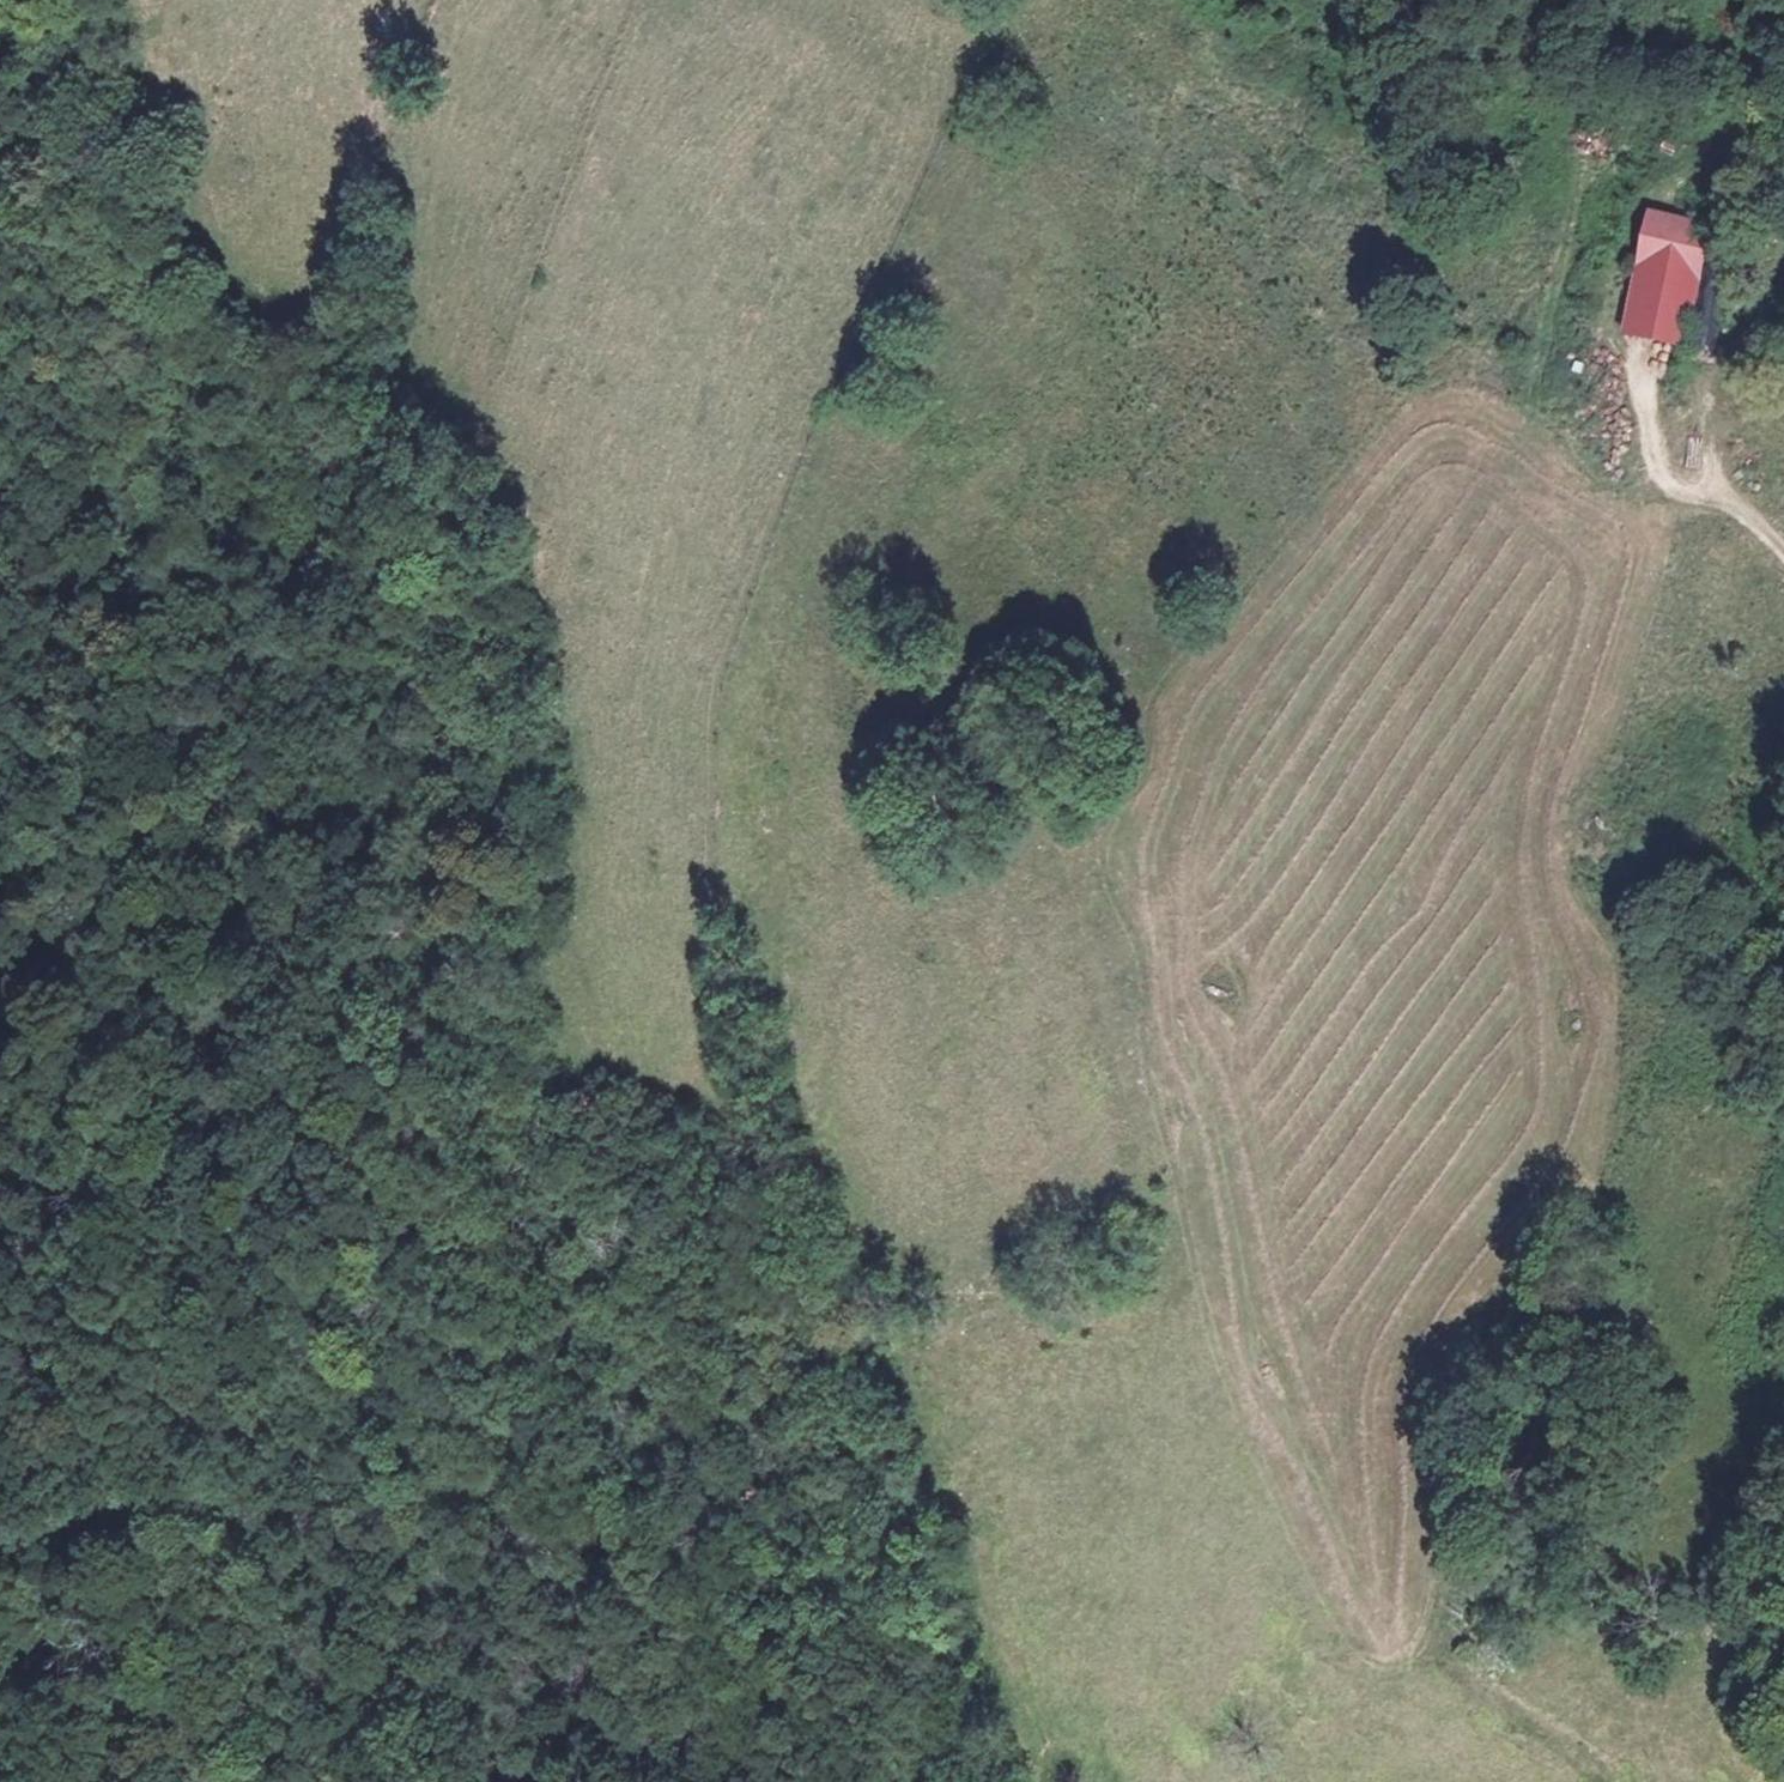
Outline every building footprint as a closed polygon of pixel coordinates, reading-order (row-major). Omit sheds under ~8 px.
[(1510,161),(1506,178),(1525,183),(1529,166),(1510,161)] [(1682,348),(1694,290),(1677,287),(1690,227),(1648,219),(1624,337),(1682,348)] [(1705,230),(1690,227),(1677,287),(1694,290),(1705,230)]
